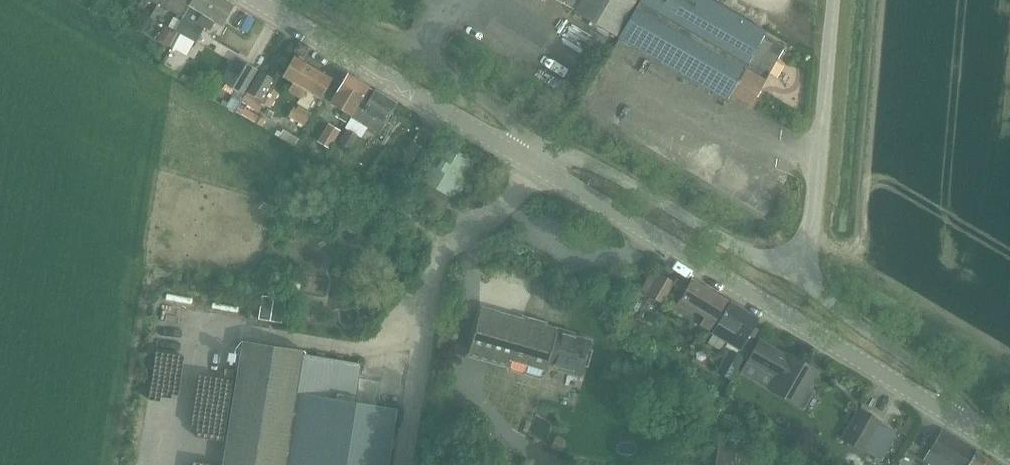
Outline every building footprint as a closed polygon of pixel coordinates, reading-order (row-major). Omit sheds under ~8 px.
[(96,1),(113,11),(120,0),(96,0),(96,1)] [(159,1),(183,16),(190,6),(190,5),(193,0),(160,0),(159,1)] [(166,45),(168,45),(186,55),(187,54),(195,41),(196,42),(203,31),(205,26),(210,29),(215,21),(221,25),(234,4),(228,0),(193,0),(190,5),(190,6),(183,16),(181,21),(175,30),(166,45)] [(615,35),(635,0),(559,0),(575,9),(573,11),(615,35)] [(766,30),(722,5),(714,0),(639,0),(618,37),(620,38),(683,73),(727,98),(730,92),(751,104),(784,45),(764,34),(766,30)] [(164,24),(156,40),(166,45),(175,30),(168,26),(164,24)] [(293,82),(292,84),(288,90),(299,97),(297,102),(312,111),(319,97),(320,98),(332,77),(294,55),(282,75),(293,82)] [(221,80),(235,89),(242,93),(257,68),(235,56),(221,80)] [(260,68),(246,91),(247,92),(242,101),(258,110),(262,103),(270,107),(279,91),(271,87),(277,78),(260,68)] [(350,116),(369,86),(349,73),(341,85),(336,82),(329,93),(335,96),(331,102),(351,114),(350,116)] [(369,86),(350,116),(378,133),(397,102),(377,90),(377,91),(369,86)] [(235,89),(226,106),(233,110),(237,103),(242,93),(235,89)] [(237,103),(233,110),(261,126),(265,119),(237,103)] [(298,105),(296,108),(310,116),(312,113),(298,105)] [(294,107),(288,117),(304,126),(310,116),(296,108),(294,107)] [(553,127),(542,121),(537,129),(548,135),(553,127)] [(328,123),(317,142),(329,149),(340,130),(328,123)] [(299,138),(283,129),(281,133),(279,137),(294,146),(299,138)] [(346,130),(340,142),(351,148),(358,136),(346,130)] [(415,167),(419,161),(426,149),(413,141),(402,159),(415,167)] [(412,189),(425,197),(445,208),(447,205),(457,189),(461,191),(465,184),(461,182),(474,161),(441,141),(412,189)] [(651,270),(641,289),(648,293),(654,281),(658,274),(651,270)] [(657,305),(659,300),(662,302),(673,280),(659,273),(658,274),(654,281),(648,293),(648,294),(650,295),(634,320),(633,323),(649,330),(659,313),(662,308),(657,305)] [(371,274),(362,278),(368,290),(377,286),(371,274)] [(706,313),(699,324),(709,330),(727,299),(692,278),(676,304),(692,314),(696,307),(706,313)] [(285,299),(262,295),(258,318),(281,322),(285,299)] [(730,301),(712,331),(741,347),(758,317),(730,301)] [(589,339),(556,329),(556,328),(481,306),(467,355),(508,367),(507,369),(541,379),(545,366),(579,375),(589,339)] [(805,369),(808,365),(787,353),(786,356),(759,339),(747,360),(775,377),(769,386),(789,397),(787,401),(800,409),(819,377),(805,369)] [(395,408),(355,401),(361,362),(242,343),(222,464),(386,464),(395,408)] [(732,379),(745,357),(730,348),(717,371),(732,379)] [(879,421),(858,409),(843,437),(864,449),(878,423),(879,421)] [(908,417),(899,431),(908,436),(915,423),(908,417)] [(864,449),(863,451),(880,460),(895,433),(886,428),(878,423),(864,449)] [(996,463),(997,462),(942,428),(923,459),(932,464),(995,464),(996,463)] [(788,463),(715,448),(712,464),(788,464),(788,463)]
